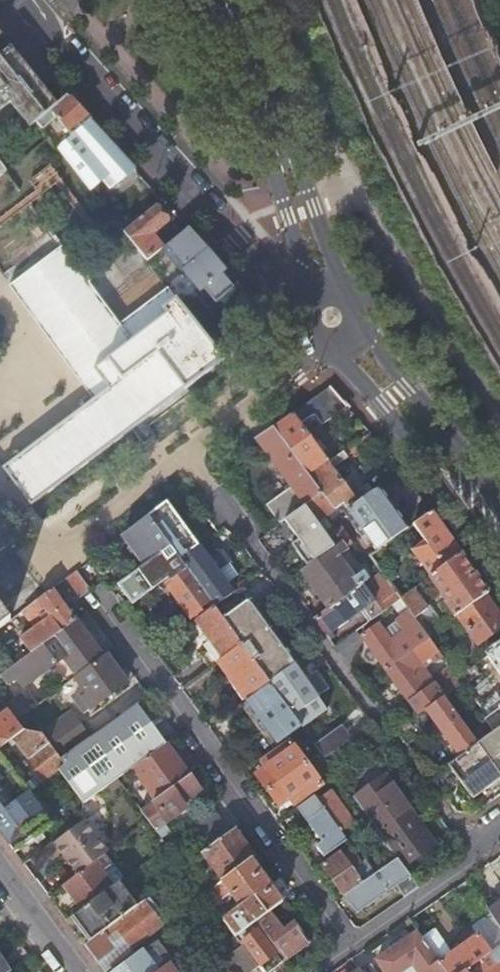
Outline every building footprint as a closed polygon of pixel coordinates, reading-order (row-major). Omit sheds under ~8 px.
[(59,106),(58,105),(0,32),(0,116),(17,102),(36,126),(59,106)] [(68,96),(58,105),(59,106),(36,126),(47,140),(56,151),(65,142),(90,121),(78,108),(68,96)] [(90,121),(65,142),(78,157),(103,136),(90,121)] [(121,155),(108,140),(85,159),(92,169),(84,176),(91,185),(100,177),(110,190),(134,170),(121,155)] [(154,208),(122,234),(134,249),(135,248),(147,264),(163,251),(155,241),(152,237),(168,224),(154,208)] [(88,284),(89,283),(62,248),(9,288),(93,401),(3,469),(30,506),(157,411),(171,400),(224,361),(208,341),(169,291),(122,327),(88,284)] [(217,261),(209,252),(183,273),(200,294),(205,290),(216,304),(233,289),(226,280),(222,276),(227,272),(217,261)] [(231,276),(227,272),(222,276),(226,280),(231,276)] [(346,406),(330,388),(307,403),(314,413),(322,424),(346,406)] [(173,403),(171,400),(157,411),(159,413),(166,408),(173,403)] [(314,413),(307,403),(273,428),(308,475),(327,463),(313,444),(299,424),(314,413)] [(308,475),(273,428),(256,440),(290,487),(265,506),(272,516),(278,525),(282,523),(287,520),(304,506),(322,494),(308,475)] [(327,463),(308,475),(322,494),(334,510),(343,504),(347,510),(372,493),(368,486),(351,497),(341,483),(331,469),(375,440),(370,434),(327,463)] [(373,546),(376,551),(379,549),(384,546),(407,529),(404,525),(393,509),(378,489),(372,493),(347,510),(373,546)] [(304,506),(334,547),(343,540),(347,546),(351,543),(340,528),(333,533),(322,519),(334,510),(322,494),(304,506)] [(147,516),(169,546),(179,559),(197,547),(181,525),(165,504),(147,516)] [(303,543),(316,561),(334,547),(304,506),(287,520),(289,524),(303,543)] [(431,513),(413,526),(424,542),(411,551),(430,578),(434,574),(442,568),(460,555),(446,535),(431,513)] [(143,565),(169,546),(147,516),(143,519),(122,536),(133,551),(143,565)] [(315,590),(329,609),(362,584),(364,586),(368,583),(362,574),(354,580),(337,557),(345,550),(344,548),(347,546),(343,540),(334,547),(316,561),(301,571),(315,590)] [(179,559),(169,546),(143,565),(137,570),(144,580),(152,590),(167,578),(174,588),(172,590),(171,595),(174,599),(178,599),(191,618),(193,617),(196,621),(213,607),(179,559)] [(384,546),(379,549),(391,566),(396,562),(384,546)] [(197,547),(179,559),(213,607),(230,595),(223,586),(224,585),(216,574),(224,568),(216,556),(212,559),(208,562),(197,547)] [(376,551),(368,557),(381,574),(391,566),(379,549),(376,551)] [(220,553),(216,556),(224,568),(216,574),(224,585),(225,586),(237,577),(220,553)] [(484,598),(488,595),(475,575),(460,555),(442,568),(434,574),(430,578),(429,578),(446,602),(444,604),(454,619),(457,617),(484,598)] [(78,600),(91,591),(76,570),(63,580),(78,600)] [(368,583),(364,586),(378,607),(392,598),(394,592),(381,574),(368,583)] [(369,605),(377,617),(383,613),(392,606),(400,600),(394,592),(392,598),(378,607),(364,586),(362,584),(329,609),(314,620),(320,628),(326,636),(369,605)] [(18,662),(74,621),(62,605),(51,590),(22,611),(34,628),(20,639),(27,649),(15,657),(18,662)] [(230,595),(213,607),(241,646),(268,683),(269,685),(292,669),(291,667),(293,666),(265,628),(238,590),(230,595)] [(412,591),(400,600),(414,619),(426,610),(412,591)] [(9,622),(1,612),(9,606),(0,594),(0,628),(9,622)] [(457,617),(465,628),(477,646),(499,629),(499,620),(497,616),(484,598),(457,617)] [(400,600),(392,606),(402,619),(397,623),(405,634),(392,643),(384,632),(378,623),(361,637),(373,654),(385,671),(429,639),(428,637),(414,619),(400,600)] [(241,646),(213,607),(196,621),(213,645),(199,656),(204,663),(209,670),(218,663),(241,646)] [(426,610),(414,619),(428,637),(443,627),(429,607),(426,610)] [(454,619),(453,619),(461,630),(465,628),(457,617),(454,619)] [(88,639),(75,620),(74,621),(18,662),(1,675),(7,683),(15,677),(22,687),(62,657),(76,676),(102,657),(88,639)] [(405,634),(397,623),(384,632),(392,643),(405,634)] [(356,633),(335,649),(348,666),(351,664),(351,661),(362,642),(356,633)] [(442,657),(429,639),(385,671),(402,693),(418,716),(427,710),(444,698),(444,697),(431,679),(427,682),(423,677),(419,680),(413,671),(430,659),(433,664),(442,657)] [(268,683),(241,646),(218,663),(232,681),(245,700),(268,683)] [(115,669),(105,655),(102,657),(76,676),(73,678),(85,694),(76,701),(84,713),(125,682),(115,669)] [(446,663),(442,657),(433,664),(437,669),(446,663)] [(498,688),(499,686),(499,662),(487,671),(498,688)] [(292,669),(269,685),(301,728),(326,710),(310,688),(294,665),(293,666),(291,667),(292,669)] [(495,691),(498,688),(487,671),(483,674),(495,691)] [(457,678),(453,672),(442,679),(451,692),(453,691),(462,684),(457,678)] [(269,685),(268,683),(245,700),(247,700),(245,702),(253,713),(260,722),(266,732),(276,745),(301,728),(269,685)] [(14,720),(35,706),(25,693),(5,707),(8,712),(14,720)] [(477,744),(444,698),(427,710),(444,732),(460,755),(477,744)] [(151,725),(136,705),(88,738),(60,759),(64,765),(57,771),(62,777),(81,804),(82,805),(93,797),(116,780),(132,769),(165,744),(151,725)] [(14,720),(8,712),(0,717),(0,748),(13,738),(22,731),(14,720)] [(60,759),(88,738),(70,713),(40,735),(58,760),(60,759)] [(266,732),(253,713),(249,716),(263,735),(266,732)] [(477,744),(460,755),(448,764),(460,782),(473,800),(499,780),(499,727),(477,744)] [(335,730),(313,745),(319,754),(324,759),(345,744),(335,730)] [(64,765),(60,759),(58,760),(40,735),(22,731),(13,738),(28,760),(25,762),(39,783),(45,791),(62,777),(57,771),(64,765)] [(267,792),(305,764),(298,754),(295,750),(290,743),(262,763),(266,769),(259,775),(256,777),(262,784),(267,792)] [(177,760),(165,744),(132,769),(155,801),(188,776),(177,760)] [(0,755),(0,833),(15,853),(52,825),(27,792),(13,772),(0,755)] [(25,762),(13,772),(27,792),(39,783),(25,762)] [(266,769),(262,763),(255,769),(259,775),(266,769)] [(321,786),(305,764),(267,792),(273,799),(279,807),(281,806),(289,800),(292,804),(293,806),(321,786)] [(194,782),(189,775),(188,776),(155,801),(153,802),(140,811),(148,823),(161,839),(169,833),(163,824),(185,808),(181,803),(199,790),(194,782)] [(414,818),(384,776),(352,799),(366,818),(370,824),(382,841),(389,850),(397,860),(403,868),(419,857),(435,846),(414,818)] [(338,848),(345,842),(339,835),(354,824),(330,791),(319,800),(316,795),(297,809),(309,827),(322,844),(318,847),(325,857),(338,848)] [(102,809),(93,797),(82,805),(82,822),(53,843),(65,860),(77,876),(105,855),(107,853),(84,822),(102,809)] [(284,810),(292,804),(289,800),(281,806),(284,810)] [(219,819),(209,804),(186,820),(207,849),(229,833),(219,819)] [(370,824),(366,818),(361,822),(365,827),(370,824)] [(243,845),(233,831),(229,833),(207,849),(202,852),(223,882),(251,860),(253,859),(243,845)] [(354,855),(345,842),(338,848),(341,853),(346,861),(354,855)] [(397,860),(389,850),(364,868),(360,863),(356,857),(354,855),(346,861),(341,853),(322,866),(333,882),(344,897),(397,860)] [(356,857),(360,863),(364,860),(359,854),(356,857)] [(113,864),(105,855),(77,876),(63,887),(72,899),(81,911),(118,883),(126,876),(115,862),(113,864)] [(267,881),(251,860),(223,882),(216,887),(206,895),(204,896),(206,899),(215,911),(223,905),(221,902),(231,895),(241,909),(224,922),(236,938),(256,922),(269,912),(282,902),(267,881)] [(403,868),(397,860),(344,897),(341,900),(344,906),(348,902),(352,908),(357,914),(396,885),(400,891),(405,898),(418,889),(403,868)] [(206,895),(216,887),(211,880),(201,888),(206,895)] [(136,907),(118,883),(81,911),(73,916),(82,929),(91,941),(108,928),(111,925),(136,907)] [(153,914),(143,902),(136,907),(111,925),(113,929),(130,950),(162,926),(153,914)] [(499,928),(499,904),(489,912),(491,915),(499,928)] [(285,932),(269,912),(256,922),(285,962),(298,952),(310,943),(296,924),(285,932)] [(499,948),(499,928),(491,915),(482,921),(473,927),(478,935),(439,962),(446,971),(465,971),(466,971),(499,948)] [(111,925),(108,928),(110,932),(106,935),(111,943),(104,949),(108,956),(98,964),(104,971),(108,971),(133,954),(130,950),(113,929),(111,925)] [(91,941),(85,946),(98,964),(108,956),(104,949),(111,943),(106,935),(110,932),(108,928),(91,941)] [(282,964),(258,932),(243,944),(265,971),(272,971),(275,970),(282,964)] [(439,962),(418,932),(398,946),(377,961),(385,971),(402,971),(411,965),(417,971),(446,971),(439,962)] [(170,963),(172,961),(158,942),(117,971),(158,971),(170,963)] [(258,967),(242,946),(210,969),(212,971),(251,971),(258,967)] [(0,960),(0,971),(8,971),(0,960)] [(170,963),(158,971),(176,971),(170,963)] [(488,971),(499,971),(499,963),(488,971)]
